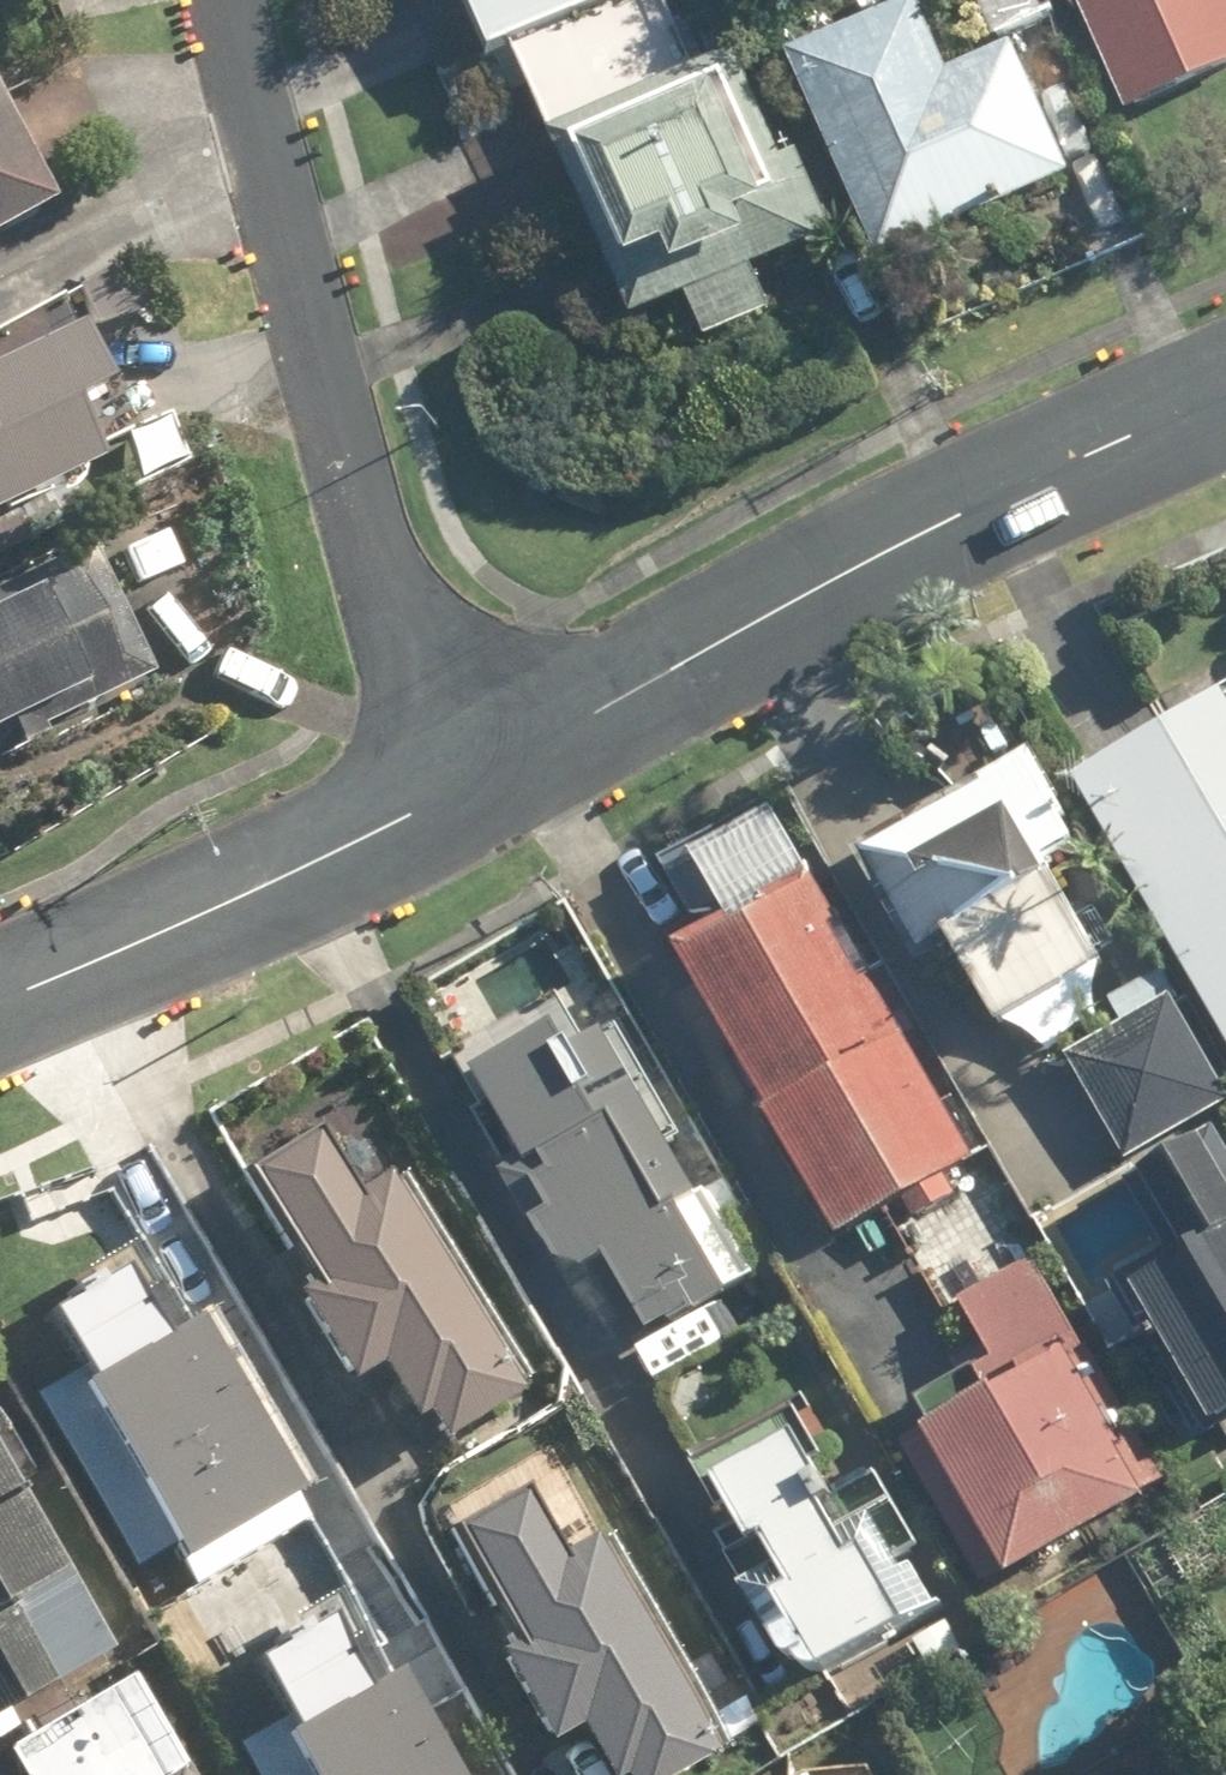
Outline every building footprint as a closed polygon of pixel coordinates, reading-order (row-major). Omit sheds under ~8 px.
[(512,52),(635,0),(490,0),(512,52)] [(945,0),(928,0),(818,44),(898,244),(1089,168),(1037,38),(971,65),(945,0)] [(1010,28),(1071,1),(1070,0),(997,0),(1010,28)] [(1142,107),(1225,74),(1225,0),(1100,0),(1142,107)] [(777,263),(842,233),(759,50),(576,133),(654,305),(701,284),(725,336),(796,305),(777,263)] [(0,86),(0,241),(79,200),(17,77),(0,86)] [(128,455),(101,397),(130,384),(97,314),(0,360),(0,515),(128,455)] [(178,677),(119,542),(0,594),(0,755),(178,677)] [(1105,766),(1225,1000),(1225,703),(1105,766)] [(938,945),(959,934),(1007,1020),(1025,1010),(1045,1047),(1130,1000),(1109,962),(1138,946),(1081,844),(1108,828),(1058,739),(879,839),(938,945)] [(840,867),(703,936),(850,1228),(987,1159),(840,867)] [(1084,1048),(1140,1156),(1225,1111),(1225,1057),(1191,991),(1084,1048)] [(543,1130),(526,1138),(592,1269),(629,1250),(670,1331),(755,1288),(708,1195),(725,1186),(638,1014),(616,1025),(605,1002),(504,1053),(543,1130)] [(371,1166),(341,1117),(275,1158),(346,1276),(322,1290),(374,1375),(398,1360),(448,1443),(545,1384),(401,1148),(371,1166)] [(1144,1165),(1181,1234),(1121,1266),(1208,1429),(1225,1419),(1225,1121),(1144,1165)] [(1012,1390),(909,1443),(985,1591),(1167,1498),(1043,1255),(963,1295),(1012,1390)] [(204,1529),(211,1543),(327,1482),(231,1302),(50,1399),(138,1564),(204,1529)] [(131,1649),(0,1413),(0,1721),(131,1649)] [(785,1501),(736,1532),(825,1673),(945,1598),(833,1418),(762,1463),(785,1501)] [(547,1476),(480,1516),(552,1634),(528,1648),(579,1733),(603,1718),(638,1774),(697,1774),(751,1742),(607,1506),(577,1525),(547,1476)] [(356,1607),(275,1652),(305,1705),(249,1737),(270,1774),(493,1774),(426,1656),(395,1674),(356,1607)] [(152,1660),(21,1734),(44,1774),(217,1774),(152,1660)] [(826,1753),(788,1774),(839,1774),(826,1753)]
